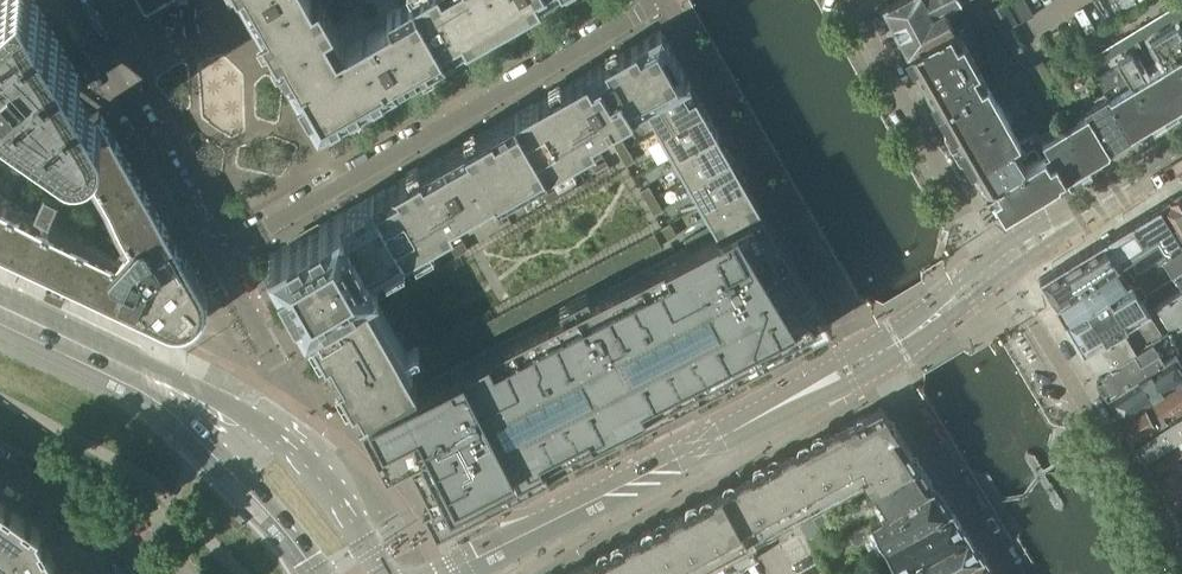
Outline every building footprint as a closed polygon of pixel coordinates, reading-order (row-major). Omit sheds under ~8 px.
[(108,126),(109,125),(72,61),(66,64),(61,55),(67,51),(53,27),(47,30),(42,20),(47,17),(37,0),(0,0),(0,247),(120,304),(123,298),(134,304),(130,312),(165,329),(172,331),(179,331),(187,330),(194,326),(199,321),(204,315),(207,308),(208,301),(207,293),(204,286),(185,253),(183,254),(173,238),(168,241),(163,233),(169,230),(157,209),(151,212),(147,204),(152,201),(143,185),(136,174),(131,177),(128,171),(133,168),(127,157),(122,161),(118,155),(124,152),(113,133),(108,137),(103,129),(108,126)] [(144,9),(145,10),(146,11),(147,11),(148,11),(149,11),(168,0),(138,0),(144,9)] [(319,126),(541,0),(247,0),(319,126)] [(909,54),(954,28),(944,9),(962,0),(897,0),(886,5),(884,6),(909,54)] [(1012,54),(1021,49),(1009,28),(1017,23),(1004,0),(1002,0),(987,9),(1012,54)] [(1022,21),(1033,15),(1025,0),(1011,0),(1022,21)] [(1085,60),(1088,64),(1091,68),(1181,13),(1181,0),(1085,60)] [(976,17),(1003,66),(1012,61),(1009,56),(984,11),(975,16),(976,17)] [(972,166),(973,169),(1019,139),(990,90),(987,83),(984,77),(956,28),(954,29),(954,28),(909,54),(909,56),(908,59),(913,67),(916,67),(933,97),(932,101),(939,112),(945,124),(948,124),(965,154),(964,158),(969,166),(972,166)] [(1166,35),(1181,61),(1181,36),(1177,28),(1166,35)] [(646,104),(689,80),(660,30),(446,152),(269,254),(361,414),(428,380),(718,231),(703,203),(688,178),(674,154),(660,129),(646,104)] [(1154,71),(1178,110),(1181,107),(1181,61),(1166,35),(1151,43),(1164,65),(1154,71)] [(1117,62),(1119,65),(1155,121),(1163,116),(1164,118),(1178,110),(1154,71),(1145,77),(1130,54),(1117,62)] [(1081,104),(1086,113),(1110,151),(1109,149),(1117,144),(1118,146),(1132,137),(1107,95),(1097,101),(1088,87),(1099,81),(1097,78),(1091,68),(1088,64),(1055,83),(1071,109),(1081,104)] [(1119,65),(1097,78),(1099,81),(1107,95),(1132,137),(1146,129),(1145,127),(1155,121),(1119,65)] [(1023,71),(1010,79),(1033,118),(1046,110),(1023,71)] [(703,105),(689,80),(646,104),(660,129),(703,105)] [(244,130),(242,88),(225,89),(225,99),(206,100),(207,131),(244,130)] [(717,129),(703,105),(660,129),(674,154),(717,129)] [(1045,157),(987,191),(1002,217),(1088,164),(1108,152),(1110,151),(1086,113),(1043,139),(1037,143),(1045,157)] [(731,154),(717,129),(674,154),(688,178),(731,154)] [(983,185),(987,191),(1045,157),(1037,143),(1043,139),(1037,129),(1019,139),(973,169),(976,174),(975,177),(980,184),(983,185)] [(745,179),(731,154),(688,178),(703,203),(745,179)] [(762,208),(745,179),(703,203),(718,231),(762,208)] [(1160,205),(1173,229),(1181,244),(1166,253),(1160,257),(1173,276),(1181,288),(1181,190),(1171,197),(1168,199),(1169,200),(1160,205)] [(1056,269),(1040,279),(1050,296),(1054,302),(1055,304),(1057,307),(1118,263),(1129,257),(1157,239),(1166,253),(1181,244),(1173,229),(1160,205),(1159,204),(1151,209),(1107,236),(1102,239),(1095,245),(1087,250),(1059,268),(1056,269)] [(805,281),(802,275),(792,258),(790,255),(780,239),(777,233),(774,227),(769,220),(767,216),(762,208),(718,231),(428,380),(361,414),(365,421),(374,438),(375,441),(384,459),(387,464),(399,457),(408,453),(419,477),(429,497),(424,499),(436,524),(441,522),(501,491),(625,428),(652,414),(659,411),(673,404),(674,404),(676,402),(697,392),(704,389),(725,378),(727,377),(748,366),(753,364),(775,353),(780,350),(800,340),(804,338),(809,336),(819,331),(824,328),(831,324),(827,317),(817,300),(815,298),(805,281)] [(1118,263),(1057,307),(1064,319),(1066,322),(1129,280),(1128,278),(1139,271),(1129,257),(1118,263)] [(1129,280),(1066,322),(1077,340),(1083,351),(1149,311),(1141,296),(1173,276),(1160,257),(1139,271),(1128,278),(1129,280)] [(1083,351),(1095,371),(1171,324),(1175,330),(1181,326),(1181,288),(1169,296),(1156,305),(1156,306),(1149,311),(1083,351)] [(1181,340),(1181,326),(1175,330),(1171,324),(1095,371),(1105,390),(1181,340)] [(1105,390),(1119,414),(1181,373),(1181,340),(1105,390)] [(1119,414),(1131,437),(1181,406),(1181,373),(1119,414)] [(919,462),(918,461),(881,405),(734,484),(565,573),(726,573),(758,557),(750,542),(747,536),(761,529),(862,474),(870,488),(865,490),(868,494),(919,462)] [(1143,457),(1181,433),(1181,406),(1131,437),(1143,457)] [(1143,457),(1154,476),(1181,460),(1181,433),(1143,457)] [(1181,484),(1181,460),(1154,476),(1164,495),(1181,484)] [(933,484),(919,462),(868,494),(876,509),(880,516),(933,484)] [(951,511),(933,484),(880,516),(870,522),(847,533),(854,548),(873,537),(871,534),(875,532),(885,548),(951,511)] [(1181,507),(1181,484),(1164,495),(1174,512),(1181,507)] [(60,568),(38,529),(40,527),(0,498),(0,573),(63,573),(60,568)] [(830,517),(826,510),(800,524),(814,550),(828,543),(818,524),(830,517)] [(951,511),(885,548),(897,568),(887,573),(897,573),(903,571),(967,534),(962,525),(951,511)] [(967,534),(903,571),(904,573),(952,573),(982,556),(986,553),(980,546),(977,548),(967,534)] [(982,556),(952,573),(993,573),(982,556)]
